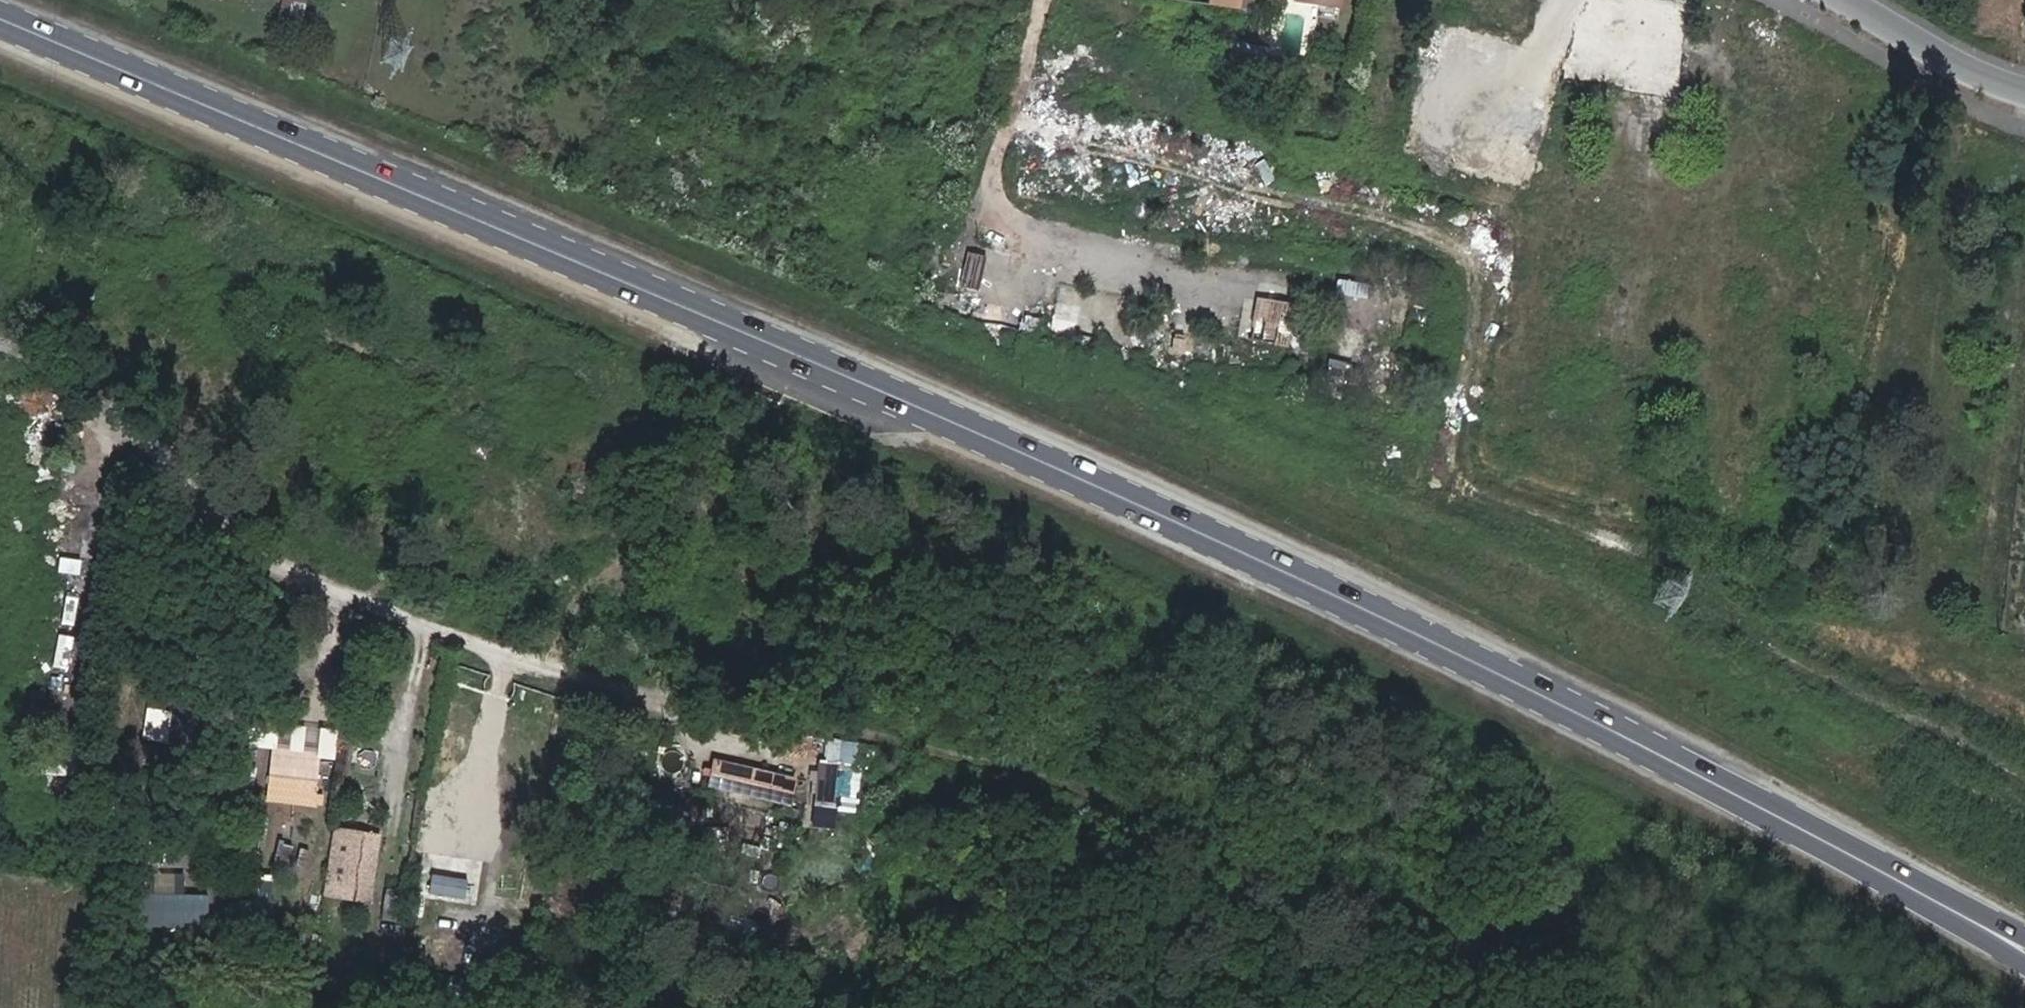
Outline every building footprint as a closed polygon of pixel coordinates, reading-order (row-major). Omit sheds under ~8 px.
[(286,13),(300,17),(304,0),(302,0),(289,0),(286,13)] [(1207,6),(1235,10),(1237,0),(1208,0),(1207,6)] [(1235,10),(1266,15),(1268,0),(1237,0),(1235,10)] [(1229,50),(1227,67),(1262,73),(1265,56),(1229,50)] [(974,298),(979,265),(966,264),(962,296),(974,298)] [(1337,273),(1334,295),(1366,298),(1368,276),(1337,273)] [(1046,332),(1077,339),(1085,302),(1054,296),(1046,332)] [(1291,345),(1295,300),(1254,297),(1250,342),(1291,345)] [(972,298),(970,322),(1002,325),(1005,301),(972,298)] [(1394,300),(1385,330),(1397,334),(1406,303),(1394,300)] [(1170,341),(1195,343),(1196,331),(1170,329),(1170,341)] [(1331,357),(1324,380),(1345,386),(1351,363),(1331,357)] [(56,500),(54,517),(93,520),(95,504),(56,500)] [(78,574),(80,559),(58,556),(56,571),(78,574)] [(1663,604),(1677,609),(1686,586),(1671,580),(1663,604)] [(815,806),(853,809),(858,740),(820,738),(815,806)] [(315,806),(318,746),(269,743),(265,803),(315,806)] [(56,748),(38,775),(59,789),(77,762),(56,748)] [(716,761),(713,774),(724,776),(721,794),(790,805),(796,774),(716,761)] [(333,827),(325,898),(371,903),(379,832),(333,827)]
